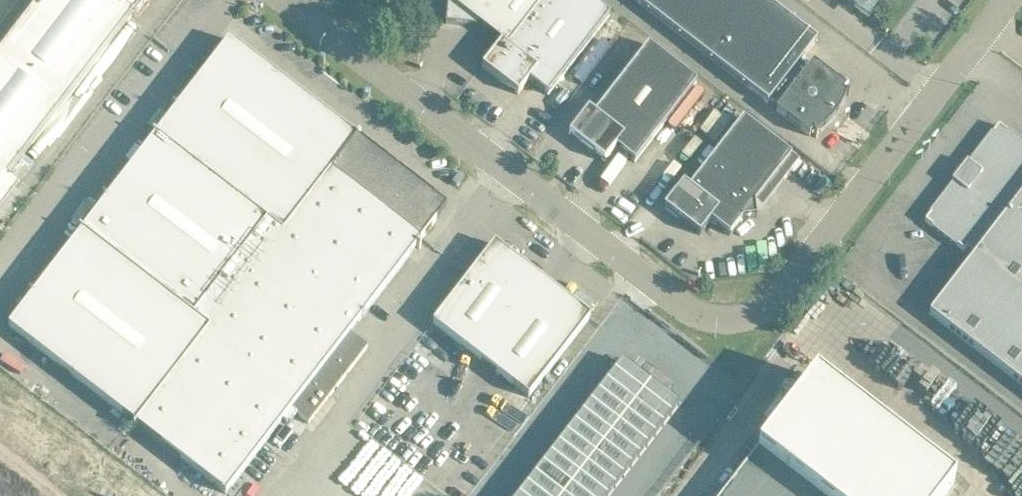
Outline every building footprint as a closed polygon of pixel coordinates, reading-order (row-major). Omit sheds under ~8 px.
[(6,180),(145,0),(41,0),(0,53),(0,180),(6,180)] [(443,35),(473,37),(496,53),(495,59),(481,80),(519,106),(549,108),(608,23),(575,0),(446,0),(443,35)] [(764,0),(632,0),(709,59),(719,46),(730,55),(720,68),(809,137),(813,133),(814,134),(815,135),(819,133),(822,131),(825,128),(829,125),(832,122),(834,119),(836,117),(838,113),(841,109),(842,107),(843,104),(844,101),(845,98),(846,96),(844,95),(843,94),(846,90),(813,64),(808,71),(799,64),(817,41),(764,0)] [(866,11),(875,0),(852,0),(866,11)] [(358,139),(360,136),(358,135),(356,138),(229,41),(82,232),(194,318),(268,222),(284,234),(358,139)] [(635,163),(658,134),(697,83),(648,45),(594,114),(588,110),(569,135),(605,163),(615,149),(635,163)] [(719,46),(709,59),(720,68),(730,55),(719,46)] [(792,156),(789,154),(743,119),(690,188),(683,183),(664,208),(699,236),(711,222),(729,237),(742,220),(756,218),(754,205),(792,156)] [(926,222),(965,253),(969,248),(976,254),(930,314),(1021,385),(1021,144),(999,127),(970,165),(968,163),(953,182),(955,184),(926,222)] [(418,246),(423,239),(436,222),(431,219),(429,201),(433,197),(358,139),(284,234),(268,222),(194,318),(210,330),(136,426),(226,495),(283,422),(289,426),(297,415),(309,425),(322,408),(315,402),(327,386),(335,392),(368,348),(350,334),(416,247),(419,250),(421,248),(418,246)] [(136,426),(210,330),(194,318),(82,232),(8,328),(136,426)] [(590,318),(494,244),(432,324),(528,398),(590,318)] [(518,495),(609,495),(679,406),(650,384),(655,377),(645,370),(641,376),(622,361),(518,495)] [(0,377),(0,495),(154,495),(0,377)] [(953,485),(814,378),(757,452),(723,495),(945,495),(953,485)] [(322,408),(335,392),(327,386),(315,402),(322,408)]
